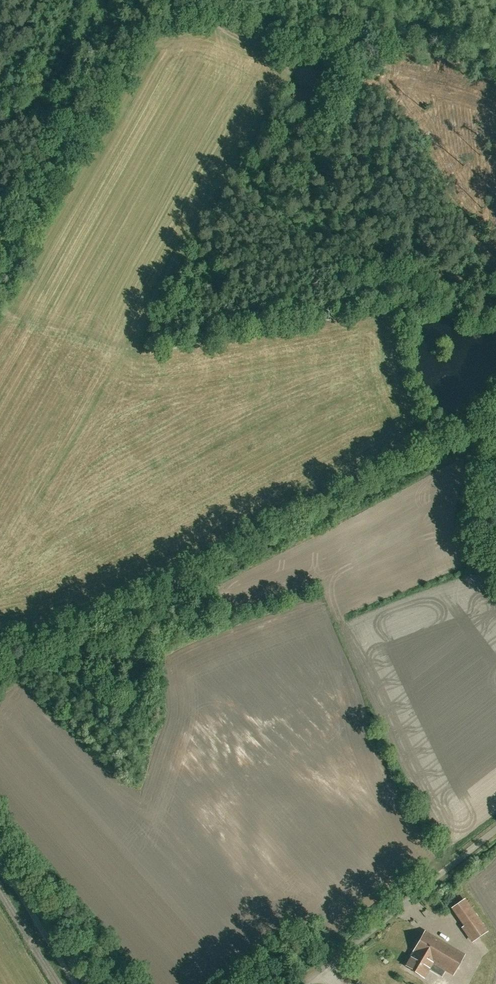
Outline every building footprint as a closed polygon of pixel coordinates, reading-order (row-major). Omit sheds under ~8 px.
[(488,932),(465,900),(452,910),(464,927),(462,929),(472,943),(488,932)] [(465,955),(426,932),(405,968),(424,979),(433,964),(453,976),(465,955)]
